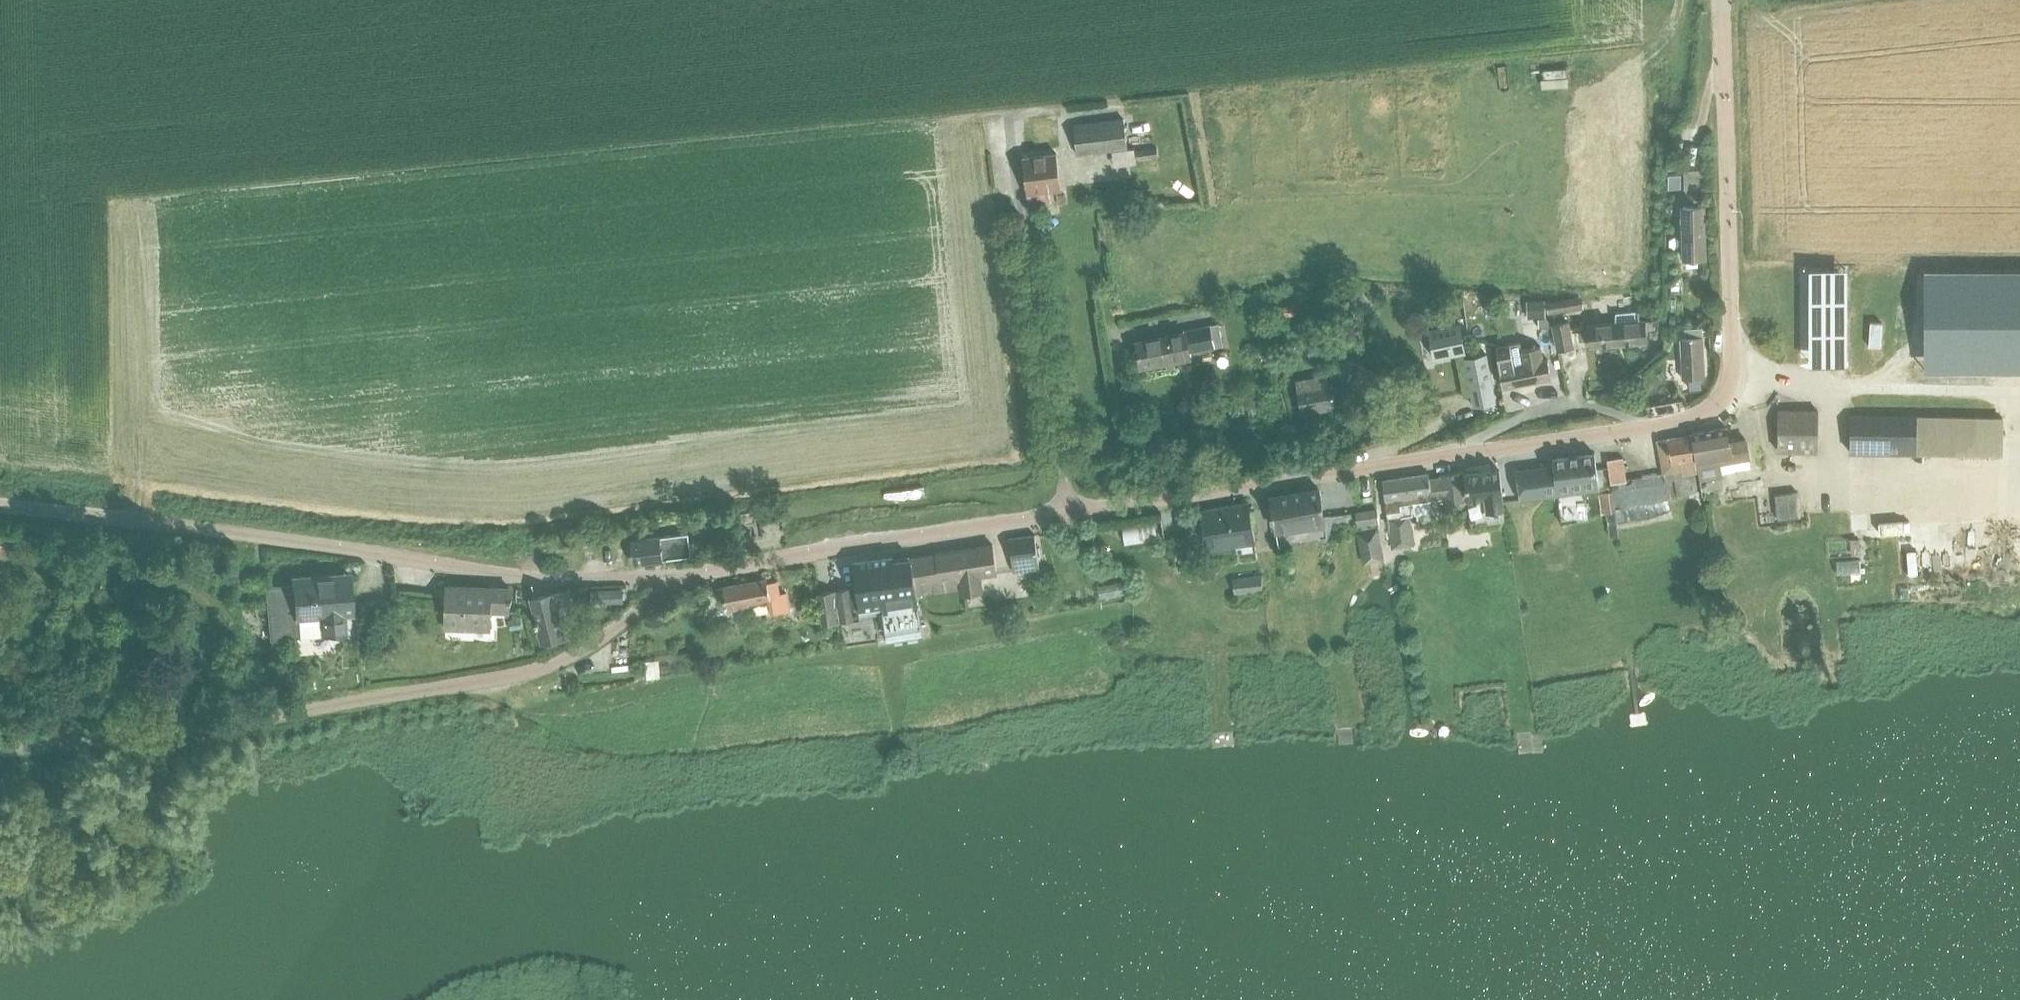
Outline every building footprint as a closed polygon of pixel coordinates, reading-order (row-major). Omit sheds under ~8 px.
[(1546,85),(1572,84),(1571,65),(1545,65),(1546,85)] [(1074,124),(1078,154),(1127,148),(1123,118),(1083,123),(1083,118),(1077,119),(1077,124),(1074,124)] [(1157,147),(1135,150),(1137,158),(1158,156),(1157,147)] [(1061,188),(1057,153),(1023,157),(1028,204),(1049,202),(1047,190),(1061,188)] [(1681,175),(1669,175),(1669,187),(1681,187),(1681,175)] [(1686,258),(1706,257),(1703,206),(1701,206),(1701,190),(1685,191),(1686,207),(1683,207),(1686,258)] [(1927,266),(1925,366),(2019,367),(2019,267),(1927,266)] [(1845,270),(1807,270),(1807,365),(1845,364),(1845,270)] [(1331,292),(1319,294),(1320,302),(1333,299),(1331,292)] [(1582,297),(1548,303),(1550,313),(1583,308),(1582,297)] [(1544,300),(1527,301),(1528,318),(1539,317),(1545,317),(1544,300)] [(1293,303),(1284,304),(1285,316),(1291,315),(1290,312),(1294,312),(1293,303)] [(1616,322),(1588,324),(1589,345),(1645,340),(1645,330),(1653,329),(1652,319),(1640,320),(1640,311),(1615,313),(1616,322)] [(1545,317),(1539,317),(1539,327),(1550,326),(1550,317),(1545,317)] [(1558,349),(1573,346),(1568,321),(1554,324),(1558,349)] [(1460,323),(1428,329),(1434,357),(1457,352),(1466,394),(1472,393),(1474,406),(1496,402),(1486,352),(1466,356),(1460,323)] [(1183,330),(1183,331),(1187,350),(1214,344),(1210,326),(1209,324),(1183,330)] [(1219,324),(1210,326),(1214,344),(1223,342),(1219,324)] [(1686,339),(1680,339),(1683,379),(1688,378),(1688,386),(1699,386),(1699,378),(1703,377),(1701,338),(1701,327),(1685,328),(1686,339)] [(1187,350),(1183,331),(1136,341),(1142,366),(1189,355),(1187,350)] [(1502,381),(1516,379),(1517,384),(1550,377),(1547,359),(1543,359),(1540,346),(1522,349),(1520,341),(1497,346),(1502,381)] [(1361,363),(1350,387),(1372,398),(1383,373),(1361,363)] [(1313,387),(1297,389),(1300,410),(1333,404),(1328,374),(1311,377),(1313,387)] [(1818,410),(1778,410),(1777,450),(1818,451),(1818,410)] [(1850,415),(1850,451),(2001,454),(2001,417),(1850,415)] [(1726,427),(1691,433),(1697,467),(1699,467),(1700,476),(1701,479),(1722,475),(1720,463),(1749,457),(1746,438),(1729,441),(1726,427)] [(1691,433),(1658,439),(1659,443),(1664,473),(1697,467),(1691,433)] [(1520,499),(1542,496),(1541,490),(1599,483),(1595,453),(1553,458),(1554,465),(1538,467),(1539,475),(1517,477),(1520,499)] [(1623,457),(1607,459),(1610,483),(1626,481),(1623,457)] [(1503,495),(1500,469),(1464,474),(1468,499),(1485,497),(1487,510),(1504,508),(1502,495),(1503,495)] [(1464,474),(1464,471),(1442,474),(1442,478),(1429,480),(1428,473),(1384,479),(1388,511),(1402,509),(1401,502),(1445,496),(1446,502),(1452,510),(1462,508),(1468,499),(1464,474)] [(1319,491),(1273,499),(1278,531),(1324,523),(1319,491)] [(1612,491),(1599,493),(1602,512),(1608,511),(1611,535),(1619,534),(1617,522),(1614,504),(1612,491)] [(1797,492),(1774,495),(1778,519),(1800,516),(1797,492)] [(1204,512),(1193,514),(1195,525),(1206,524),(1209,546),(1256,539),(1250,503),(1203,510),(1204,512)] [(1378,507),(1357,511),(1359,522),(1380,519),(1378,507)] [(1410,517),(1386,521),(1390,543),(1414,539),(1410,517)] [(1154,519),(1122,523),(1125,541),(1156,537),(1154,519)] [(1989,526),(1987,548),(1997,549),(1998,527),(1989,526)] [(1361,561),(1382,558),(1377,530),(1357,533),(1361,561)] [(7,559),(10,533),(0,532),(0,558),(7,559)] [(691,556),(691,549),(688,533),(632,540),(635,563),(691,556)] [(1036,536),(1009,540),(1014,571),(1040,567),(1036,536)] [(952,551),(911,557),(917,597),(919,597),(939,594),(938,586),(957,583),(962,582),(964,593),(968,593),(978,591),(976,576),(998,572),(993,545),(952,551)] [(1916,547),(1916,572),(1927,572),(1927,547),(1916,547)] [(883,568),(877,569),(882,603),(883,603),(885,615),(889,641),(923,636),(917,597),(911,557),(893,560),(893,559),(892,556),(882,557),(882,561),(883,568)] [(1865,576),(1865,556),(1840,556),(1841,577),(1865,576)] [(849,587),(837,589),(841,619),(857,617),(856,607),(882,603),(877,569),(876,569),(875,562),(875,558),(853,561),(853,566),(856,588),(849,589),(849,587)] [(266,589),(265,589),(270,638),(346,633),(344,615),(353,614),(349,573),(293,579),(293,586),(266,589)] [(1262,575),(1232,579),(1234,593),(1264,589),(1262,575)] [(772,612),(790,609),(787,592),(779,594),(777,580),(768,582),(767,578),(717,587),(718,595),(725,594),(728,609),(749,605),(748,602),(770,599),(772,612)] [(1104,580),(1104,595),(1127,595),(1128,580),(1104,580)] [(622,587),(605,588),(606,601),(623,600),(622,587)] [(510,611),(510,589),(447,588),(446,628),(489,629),(490,611),(510,611)] [(556,606),(571,602),(568,590),(532,599),(542,641),(563,637),(556,606)] [(833,590),(818,592),(823,622),(837,620),(833,590)] [(663,655),(650,656),(650,674),(664,674),(663,655)]
